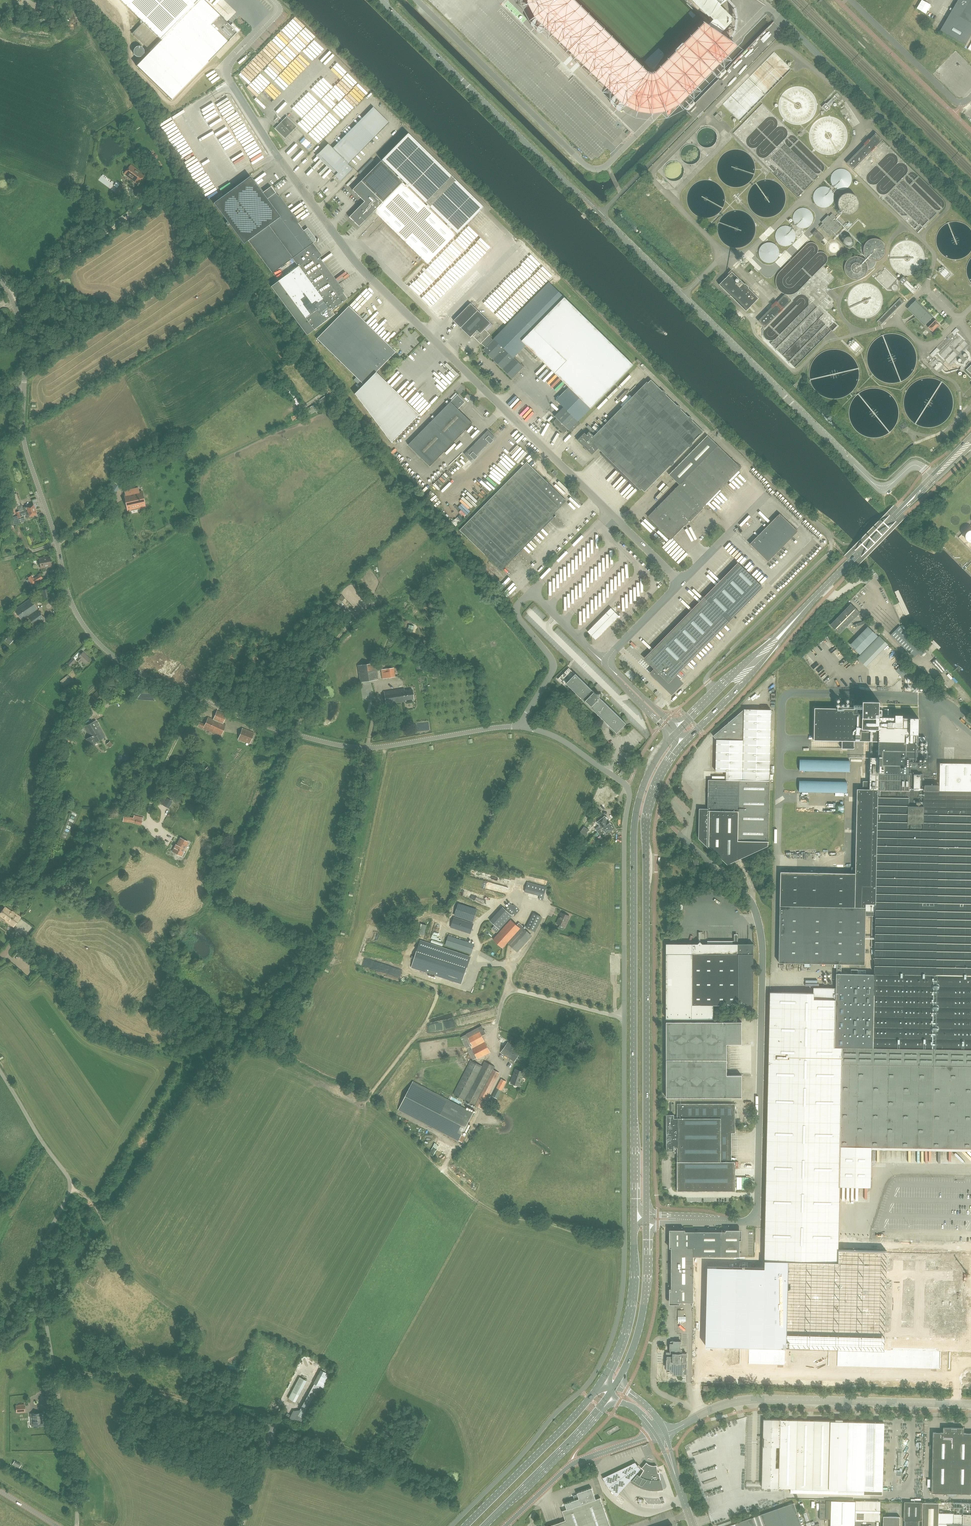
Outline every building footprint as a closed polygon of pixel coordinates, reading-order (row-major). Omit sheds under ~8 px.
[(143,22),(132,33),(151,51),(136,66),(171,100),(237,33),(203,0),(119,0),(143,22)] [(661,114),(671,112),(737,47),(722,34),(734,21),(723,9),(731,0),(683,0),(704,20),(657,68),(652,70),(648,69),(645,67),(576,0),(530,0),(532,9),(540,22),(574,55),(581,61),(632,110),(642,113),(653,115),(656,116),(661,114)] [(967,43),(970,36),(970,0),(958,0),(940,31),(959,42),(965,45),(967,43)] [(238,32),(239,30),(232,23),(231,25),(238,32)] [(135,55),(136,56),(138,57),(140,57),(141,57),(143,56),(144,55),(145,54),(145,52),(145,50),(144,48),(142,47),(141,46),(139,46),(137,47),(136,48),(135,49),(134,51),(134,53),(135,55)] [(830,107),(835,101),(832,98),(826,104),(826,103),(822,107),(826,111),(830,107)] [(388,121),(374,108),(333,149),(328,144),(318,154),(337,173),(335,175),(341,180),(352,169),(347,163),(388,121)] [(285,137),(295,126),(286,118),(278,127),(276,128),(278,130),(285,137)] [(450,229),(451,228),(456,234),(483,207),(407,133),(381,160),(398,176),(397,177),(380,161),(360,181),(382,202),(374,211),(375,212),(423,259),(427,263),(441,249),(455,235),(450,229)] [(876,133),(875,134),(846,163),(853,170),(882,140),(876,133)] [(945,204),(943,200),(882,140),(853,170),(917,234),(943,209),(944,207),(945,204)] [(130,179),(137,169),(130,164),(123,174),(130,179)] [(145,174),(142,172),(137,169),(130,179),(137,185),(145,174)] [(850,186),(850,185),(851,184),(851,183),(851,181),(852,180),(852,179),(852,178),(852,177),(851,176),(851,175),(850,174),(850,173),(849,172),(848,171),(847,170),(846,170),(845,169),(844,169),(843,169),(842,169),(840,169),(839,169),(838,169),(837,169),(836,170),(835,170),(834,171),(833,172),(833,173),(832,174),(832,175),(831,176),(831,177),(831,178),(831,179),(831,180),(831,181),(831,183),(832,184),(832,185),(833,186),(834,186),(834,187),(835,188),(836,188),(837,189),(838,189),(839,190),(841,190),(842,190),(843,190),(844,189),(845,189),(846,189),(847,188),(848,187),(849,187),(850,186)] [(250,176),(213,203),(243,244),(248,240),(262,259),(270,270),(271,272),(292,258),(297,265),(298,266),(314,254),(312,251),(316,248),(312,242),(314,240),(316,240),(316,241),(317,241),(317,237),(316,238),(315,237),(307,226),(303,229),(271,186),(263,192),(250,176)] [(355,222),(356,223),(357,224),(358,224),(359,224),(360,224),(361,223),(362,223),(362,222),(364,220),(373,212),(374,212),(375,212),(374,211),(382,202),(360,181),(352,190),(364,201),(349,217),(354,222),(355,222)] [(147,194),(143,186),(134,190),(138,199),(147,194)] [(834,198),(834,197),(834,196),(834,194),(834,193),(833,192),(833,191),(832,190),(832,189),(831,189),(830,188),(829,187),(828,187),(827,186),(826,186),(825,186),(823,186),(822,186),(821,186),(820,187),(819,187),(818,188),(817,188),(816,189),(815,190),(815,191),(814,192),(814,193),(813,194),(813,195),(813,196),(813,197),(813,199),(813,200),(814,201),(814,202),(815,203),(816,204),(817,205),(818,206),(819,206),(820,207),(821,207),(822,207),(824,207),(825,207),(826,207),(827,207),(828,207),(829,206),(830,205),(831,205),(832,204),(832,203),(833,202),(834,201),(834,200),(834,199),(834,198)] [(855,196),(855,195),(854,195),(853,194),(852,194),(851,193),(850,193),(848,193),(847,193),(846,193),(845,194),(844,194),(843,195),(842,195),(841,196),(840,197),(840,198),(839,199),(839,200),(838,201),(838,202),(838,203),(838,204),(838,205),(838,206),(839,207),(839,209),(840,210),(841,211),(842,212),(843,213),(844,213),(845,214),(846,214),(847,214),(848,214),(849,214),(850,214),(851,214),(853,214),(854,213),(855,212),(856,211),(857,210),(858,209),(858,208),(859,207),(859,206),(859,205),(859,204),(859,202),(859,201),(858,200),(858,199),(857,198),(857,197),(856,196),(855,196)] [(796,210),(795,211),(795,212),(794,213),(794,214),(793,215),(793,216),(793,217),(793,218),(793,219),(793,220),(793,221),(794,222),(794,223),(795,224),(796,225),(796,226),(797,227),(798,227),(799,228),(800,228),(801,228),(803,228),(804,228),(805,228),(806,228),(807,227),(808,227),(809,226),(810,226),(811,225),(811,224),(812,223),(812,222),(813,221),(813,220),(813,219),(813,218),(813,217),(813,216),(813,215),(812,214),(812,213),(811,212),(810,211),(810,210),(809,209),(808,209),(807,208),(806,208),(805,208),(803,208),(802,208),(801,208),(800,208),(799,208),(798,209),(797,209),(796,210)] [(822,222),(823,223),(819,226),(830,236),(833,233),(834,234),(840,228),(839,227),(842,223),(832,213),(829,217),(828,216),(822,222)] [(788,246),(789,245),(790,245),(791,244),(792,243),(793,243),(794,242),(794,241),(795,240),(795,239),(795,238),(796,237),(796,236),(796,235),(795,234),(795,232),(795,231),(794,230),(793,229),(792,228),(791,227),(790,227),(789,226),(788,226),(787,226),(786,226),(785,226),(784,226),(783,226),(781,226),(780,227),(779,228),(778,229),(777,230),(776,231),(776,232),(776,233),(775,234),(775,235),(775,236),(775,237),(775,238),(776,239),(776,240),(777,241),(777,242),(778,243),(779,244),(780,244),(781,245),(782,245),(783,246),(784,246),(785,246),(786,246),(787,246),(788,246)] [(816,230),(812,234),(820,242),(824,238),(816,230)] [(854,243),(854,242),(854,241),(854,240),(853,239),(852,238),(851,238),(851,237),(850,237),(849,237),(848,237),(847,237),(846,238),(845,238),(845,239),(844,239),(844,240),(844,241),(843,242),(843,243),(844,244),(844,245),(845,246),(845,247),(846,247),(847,247),(848,248),(849,248),(850,248),(851,247),(852,247),(853,246),(853,245),(854,245),(854,244),(854,243)] [(772,243),(771,243),(770,242),(768,242),(767,242),(765,243),(764,244),(763,245),(761,246),(760,247),(759,249),(759,251),(759,253),(759,255),(759,256),(760,257),(761,259),(762,260),(763,261),(764,261),(765,262),(767,262),(768,263),(770,263),(771,262),(773,262),(774,262),(775,261),(776,260),(777,259),(778,257),(779,255),(779,254),(779,253),(779,251),(779,250),(778,248),(778,247),(777,246),(776,245),(775,244),(774,244),(773,243),(772,243)] [(277,280),(270,285),(282,301),(306,334),(313,329),(322,322),(334,313),(331,309),(342,300),(346,297),(343,292),(338,285),(335,287),(332,283),(330,283),(321,272),(313,260),(317,257),(314,254),(298,266),(297,265),(277,280)] [(868,268),(869,268),(870,268),(871,268),(872,267),(873,266),(874,265),(874,264),(875,263),(875,262),(875,261),(873,261),(872,261),(871,261),(870,260),(869,260),(868,259),(867,259),(866,257),(864,259),(865,260),(865,261),(866,262),(866,263),(867,264),(868,265),(868,266),(868,267),(868,268)] [(942,267),(936,272),(943,278),(946,281),(951,275),(942,267)] [(759,298),(732,272),(719,285),(746,311),(759,298)] [(907,276),(905,278),(903,276),(899,281),(901,283),(900,283),(902,285),(902,284),(903,284),(910,291),(914,294),(922,286),(918,283),(914,287),(909,283),(907,280),(907,279),(908,278),(907,276)] [(527,344),(539,356),(570,387),(557,400),(564,407),(578,422),(634,365),(569,302),(549,282),(507,325),(527,344)] [(791,301),(785,294),(758,321),(765,327),(791,301)] [(904,302),(900,298),(877,321),(881,325),(902,303),(904,302)] [(930,325),(928,327),(932,331),(938,325),(939,324),(935,320),(932,318),(933,316),(916,300),(908,309),(913,314),(916,317),(924,325),(927,323),(930,325)] [(471,303),(454,321),(461,327),(464,330),(471,337),(472,335),(481,344),(481,343),(486,347),(493,340),(489,336),(490,334),(487,331),(485,329),(491,323),(478,310),(471,303)] [(376,372),(395,352),(348,306),(316,338),(363,384),(354,393),(391,442),(418,414),(384,380),(376,372)] [(486,347),(483,350),(494,361),(493,362),(496,365),(497,363),(513,379),(524,367),(514,358),(516,356),(524,347),(527,344),(507,325),(493,340),(486,347)] [(928,364),(938,373),(940,371),(943,373),(946,374),(951,373),(957,371),(963,371),(964,367),(966,363),(968,361),(970,360),(970,358),(969,352),(967,350),(968,344),(965,341),(965,339),(958,331),(954,336),(951,333),(937,347),(942,351),(928,364)] [(848,345),(856,353),(862,347),(853,339),(848,345)] [(937,347),(930,354),(933,357),(934,356),(935,357),(936,356),(935,355),(937,353),(938,354),(939,353),(938,352),(940,350),(937,347)] [(617,415),(670,466),(704,431),(651,380),(617,415)] [(458,409),(465,402),(463,400),(460,396),(458,394),(408,445),(430,466),(473,423),(458,409)] [(324,405),(326,408),(331,405),(325,396),(320,400),(324,405)] [(305,416),(320,411),(318,408),(317,406),(315,404),(311,406),(312,407),(303,412),(305,416)] [(581,424),(578,422),(564,407),(555,416),(557,418),(555,420),(554,422),(554,423),(555,424),(564,434),(569,429),(572,433),(581,424)] [(645,492),(670,466),(617,415),(595,437),(602,444),(599,447),(603,451),(641,488),(645,492)] [(901,430),(908,426),(905,422),(898,426),(901,430)] [(474,459),(474,458),(476,455),(477,456),(477,455),(489,442),(489,443),(490,442),(489,442),(492,439),(492,440),(493,439),(492,439),(495,437),(488,430),(464,454),(471,461),(473,458),(474,459)] [(592,454),(599,447),(602,444),(595,437),(590,432),(587,435),(585,433),(578,440),(592,454)] [(688,519),(690,522),(704,508),(701,506),(740,467),(718,445),(707,435),(669,475),(679,485),(648,517),(670,538),(688,519)] [(121,468),(119,469),(123,479),(140,472),(136,462),(121,468)] [(512,472),(459,525),(516,582),(569,528),(541,500),(545,497),(540,492),(542,490),(534,482),(528,487),(512,472)] [(125,494),(124,495),(125,497),(126,503),(126,505),(127,511),(131,510),(130,508),(139,506),(139,508),(140,508),(145,507),(142,491),(139,491),(138,488),(133,489),(130,489),(124,491),(125,494)] [(11,495),(15,507),(20,505),(17,493),(11,495)] [(16,512),(17,515),(35,509),(33,504),(26,506),(26,507),(25,506),(23,507),(24,510),(19,511),(16,512)] [(35,509),(17,515),(11,517),(9,518),(9,526),(20,524),(18,518),(21,517),(26,515),(26,517),(37,514),(35,509)] [(798,531),(780,513),(750,544),(768,561),(798,531)] [(39,559),(41,568),(52,566),(50,557),(39,559)] [(664,639),(651,652),(645,658),(655,668),(651,673),(652,674),(667,689),(670,692),(681,681),(679,678),(675,674),(728,620),(728,621),(728,620),(761,586),(762,586),(738,563),(704,597),(664,639)] [(28,577),(29,579),(26,580),(30,586),(32,584),(32,585),(36,582),(38,585),(43,581),(42,579),(43,578),(40,575),(34,578),(32,575),(28,577)] [(516,583),(511,577),(503,585),(509,590),(516,583)] [(42,590),(44,600),(51,598),(48,589),(42,590)] [(28,616),(38,609),(30,598),(14,610),(22,620),(28,616)] [(852,604),(851,604),(831,625),(839,633),(846,626),(847,627),(854,625),(855,626),(866,622),(863,623),(863,622),(863,621),(862,621),(859,613),(860,612),(859,612),(851,604),(852,604)] [(28,616),(35,627),(45,619),(38,609),(28,616)] [(619,616),(611,609),(588,632),(596,640),(619,616)] [(850,645),(860,654),(878,636),(868,626),(857,638),(850,645)] [(891,635),(893,637),(914,657),(919,653),(921,655),(926,651),(900,626),(891,635)] [(10,635),(5,641),(10,645),(15,640),(10,635)] [(79,662),(81,660),(86,664),(91,659),(83,651),(78,657),(76,659),(79,662)] [(67,663),(70,667),(76,660),(73,657),(67,663)] [(942,673),(947,669),(936,658),(931,662),(942,673)] [(377,679),(375,663),(357,665),(360,682),(377,679)] [(381,669),(382,679),(395,677),(394,667),(381,669)] [(569,668),(558,679),(559,680),(568,689),(570,687),(600,717),(604,720),(604,722),(612,730),(615,733),(616,732),(617,733),(626,723),(622,719),(600,697),(600,696),(600,694),(596,694),(579,677),(569,668)] [(60,681),(65,687),(72,680),(68,675),(60,681)] [(99,687),(91,696),(99,704),(109,694),(106,691),(105,692),(99,687)] [(386,705),(406,702),(405,700),(413,699),(412,689),(404,690),(404,688),(384,691),(386,705)] [(945,691),(942,694),(945,696),(946,695),(950,700),(952,697),(945,691)] [(770,1017),(768,1081),(766,1180),(765,1228),(764,1260),(765,1260),(838,1262),(838,1249),(839,1186),(870,1187),(871,1149),(871,1146),(970,1148),(970,764),(953,763),(940,763),(939,774),(939,791),(938,791),(938,783),(925,783),(925,788),(922,788),(923,774),(909,774),(909,766),(917,766),(917,758),(927,758),(927,753),(917,752),(918,742),(918,741),(925,741),(925,736),(918,736),(918,718),(879,717),(879,715),(882,715),(882,709),(879,709),(879,700),(862,700),(862,704),(854,704),(854,708),(834,707),(814,707),(813,739),(833,740),(842,740),(841,748),(854,748),(854,740),(870,741),(870,746),(870,757),(870,780),(863,780),(863,788),(857,787),(857,803),(855,867),(855,871),(851,871),(834,871),(829,871),(781,870),(780,918),(779,962),(804,963),(810,963),(812,963),(823,963),(834,964),(837,964),(837,968),(837,970),(836,973),(836,978),(836,988),(813,987),(813,993),(770,992),(770,1017)] [(726,771),(726,780),(769,781),(771,710),(744,709),(716,732),(713,735),(716,739),(716,771),(726,771)] [(217,710),(213,719),(208,717),(205,724),(200,722),(198,726),(220,736),(226,725),(223,723),(227,714),(217,710)] [(76,720),(81,723),(86,714),(82,711),(76,720)] [(105,737),(99,726),(96,720),(84,726),(90,737),(86,739),(90,746),(105,737)] [(242,728),(238,738),(250,743),(254,733),(242,728)] [(849,761),(799,760),(798,771),(848,772),(849,761)] [(208,766),(204,770),(210,775),(213,772),(208,766)] [(769,781),(726,780),(708,780),(708,810),(708,811),(738,811),(738,841),(768,841),(769,781)] [(848,782),(798,781),(798,792),(848,793),(848,782)] [(166,804),(170,806),(173,801),(168,798),(163,805),(165,806),(166,804)] [(738,811),(708,811),(708,810),(700,809),(700,838),(708,846),(727,865),(735,861),(738,859),(742,858),(768,845),(768,841),(738,841),(738,811)] [(129,816),(128,822),(131,822),(133,823),(141,825),(143,817),(134,815),(133,817),(132,816),(129,816)] [(609,822),(607,819),(607,818),(606,817),(605,817),(605,816),(597,822),(600,825),(595,829),(597,832),(609,822)] [(599,834),(604,831),(607,834),(614,828),(614,827),(614,826),(613,825),(611,825),(609,822),(597,832),(599,834)] [(174,847),(172,851),(182,857),(189,842),(180,837),(177,844),(175,844),(174,847)] [(588,841),(582,838),(579,846),(585,848),(588,841)] [(51,881),(47,887),(44,890),(48,894),(55,884),(51,881)] [(527,882),(525,892),(539,896),(538,899),(543,900),(546,887),(527,882)] [(511,903),(506,908),(515,916),(520,910),(511,903)] [(14,926),(21,917),(13,911),(12,912),(5,907),(0,914),(0,915),(6,919),(6,920),(14,926)] [(526,927),(534,931),(542,917),(534,913),(526,927)] [(557,923),(565,927),(570,916),(562,913),(557,923)] [(454,917),(451,927),(470,933),(473,924),(454,917)] [(516,924),(511,919),(493,939),(503,948),(508,943),(517,952),(532,935),(522,926),(523,925),(519,922),(516,924)] [(449,935),(445,945),(471,953),(474,943),(449,935)] [(416,952),(411,966),(443,976),(461,983),(466,968),(470,957),(420,940),(416,952)] [(742,1005),(753,1005),(753,951),(753,944),(702,944),(700,941),(698,944),(677,943),(669,943),(666,943),(666,1018),(713,1018),(713,1005),(742,1005)] [(666,1097),(681,1097),(742,1097),(742,1075),(727,1075),(727,1044),(742,1044),(742,1022),(713,1022),(666,1022),(666,1097)] [(486,1033),(482,1025),(461,1036),(467,1048),(473,1059),(477,1058),(490,1051),(482,1035),(486,1033)] [(530,1046),(531,1042),(527,1041),(523,1040),(517,1038),(516,1040),(517,1041),(520,1042),(523,1044),(522,1045),(524,1046),(526,1045),(530,1046)] [(515,1061),(519,1054),(521,1050),(508,1042),(501,1052),(515,1061)] [(454,1093),(468,1101),(481,1108),(499,1073),(493,1070),(495,1067),(485,1061),(482,1067),(470,1062),(454,1093)] [(524,1071),(515,1069),(511,1083),(520,1086),(522,1081),(521,1081),(524,1071)] [(501,1090),(506,1081),(501,1079),(496,1088),(501,1090)] [(398,1110),(458,1141),(473,1113),(426,1088),(412,1081),(398,1110)] [(677,1191),(682,1191),(699,1191),(720,1191),(724,1191),(735,1191),(735,1185),(735,1166),(735,1164),(735,1162),(731,1162),(728,1162),(728,1135),(733,1135),(733,1133),(735,1133),(735,1129),(735,1120),(735,1103),(677,1104),(677,1118),(674,1118),(674,1114),(667,1114),(666,1114),(666,1151),(674,1151),(674,1147),(677,1147),(677,1155),(677,1191)] [(741,1240),(741,1229),(726,1229),(726,1231),(706,1231),(685,1231),(685,1229),(669,1229),(669,1248),(671,1248),(671,1288),(669,1288),(669,1291),(670,1304),(677,1304),(680,1304),(680,1302),(693,1302),(693,1256),(740,1256),(740,1240),(741,1240)] [(706,1345),(970,1352),(970,1253),(935,1252),(838,1249),(838,1262),(765,1260),(764,1268),(708,1266),(706,1345)] [(678,1341),(673,1341),(670,1341),(670,1356),(667,1356),(667,1371),(673,1371),(672,1374),(676,1374),(679,1374),(683,1374),(684,1369),(687,1369),(687,1353),(681,1353),(681,1341),(678,1341)] [(324,1366),(322,1369),(325,1371),(324,1373),(327,1375),(330,1376),(331,1373),(331,1374),(333,1371),(324,1366)] [(299,1395),(303,1387),(307,1380),(299,1376),(296,1384),(292,1391),(288,1398),(295,1402),(299,1395)] [(51,1396),(43,1397),(44,1405),(52,1404),(51,1396)] [(305,1419),(312,1408),(314,1403),(309,1401),(303,1411),(303,1412),(301,1411),(298,1415),(305,1419)] [(43,1412),(31,1414),(32,1426),(44,1425),(43,1412)] [(763,1445),(762,1482),(753,1482),(746,1482),(738,1458),(698,1472),(712,1510),(735,1502),(738,1510),(789,1493),(791,1493),(805,1493),(865,1494),(883,1495),(883,1477),(884,1422),(866,1421),(848,1421),(848,1420),(844,1420),(844,1421),(843,1421),(843,1419),(836,1419),(836,1421),(807,1420),(764,1419),(763,1439),(763,1445)] [(932,1492),(952,1493),(953,1427),(943,1427),(943,1432),(933,1432),(932,1492)] [(953,1427),(952,1493),(970,1493),(970,1433),(964,1433),(964,1428),(953,1427)] [(608,1487),(616,1494),(640,1467),(637,1462),(635,1460),(603,1476),(605,1482),(608,1487)] [(640,1476),(636,1483),(638,1484),(639,1485),(640,1485),(642,1486),(643,1486),(645,1487),(646,1487),(649,1488),(650,1488),(652,1488),(653,1488),(655,1488),(658,1488),(657,1479),(658,1479),(659,1479),(661,1479),(659,1472),(658,1472),(657,1467),(657,1465),(656,1465),(655,1465),(654,1465),(653,1465),(652,1465),(651,1465),(650,1465),(649,1464),(648,1463),(647,1463),(646,1462),(642,1468),(641,1467),(640,1467),(644,1470),(641,1476),(640,1476)] [(631,1480),(636,1483),(640,1476),(641,1476),(637,1473),(631,1480)] [(601,1497),(596,1499),(592,1488),(577,1493),(578,1495),(575,1496),(575,1498),(577,1498),(577,1499),(565,1503),(567,1509),(562,1511),(566,1520),(549,1525),(610,1525),(601,1497)] [(831,1524),(831,1525),(855,1525),(856,1501),(856,1500),(831,1499),(831,1524)] [(855,1510),(855,1525),(857,1525),(861,1525),(861,1521),(880,1521),(881,1501),(876,1501),(856,1501),(855,1510)] [(919,1520),(922,1520),(922,1502),(904,1502),(904,1520),(905,1520),(905,1525),(919,1525),(919,1520)] [(967,1507),(966,1509),(963,1509),(963,1514),(954,1513),(939,1513),(939,1504),(944,1504),(944,1502),(939,1502),(939,1503),(923,1502),(922,1525),(970,1525),(970,1507),(967,1507)] [(760,1515),(764,1525),(802,1525),(794,1503),(760,1515)] [(900,1516),(883,1516),(883,1525),(900,1525),(900,1516)] [(735,1523),(736,1525),(754,1525),(752,1518),(735,1523)]
